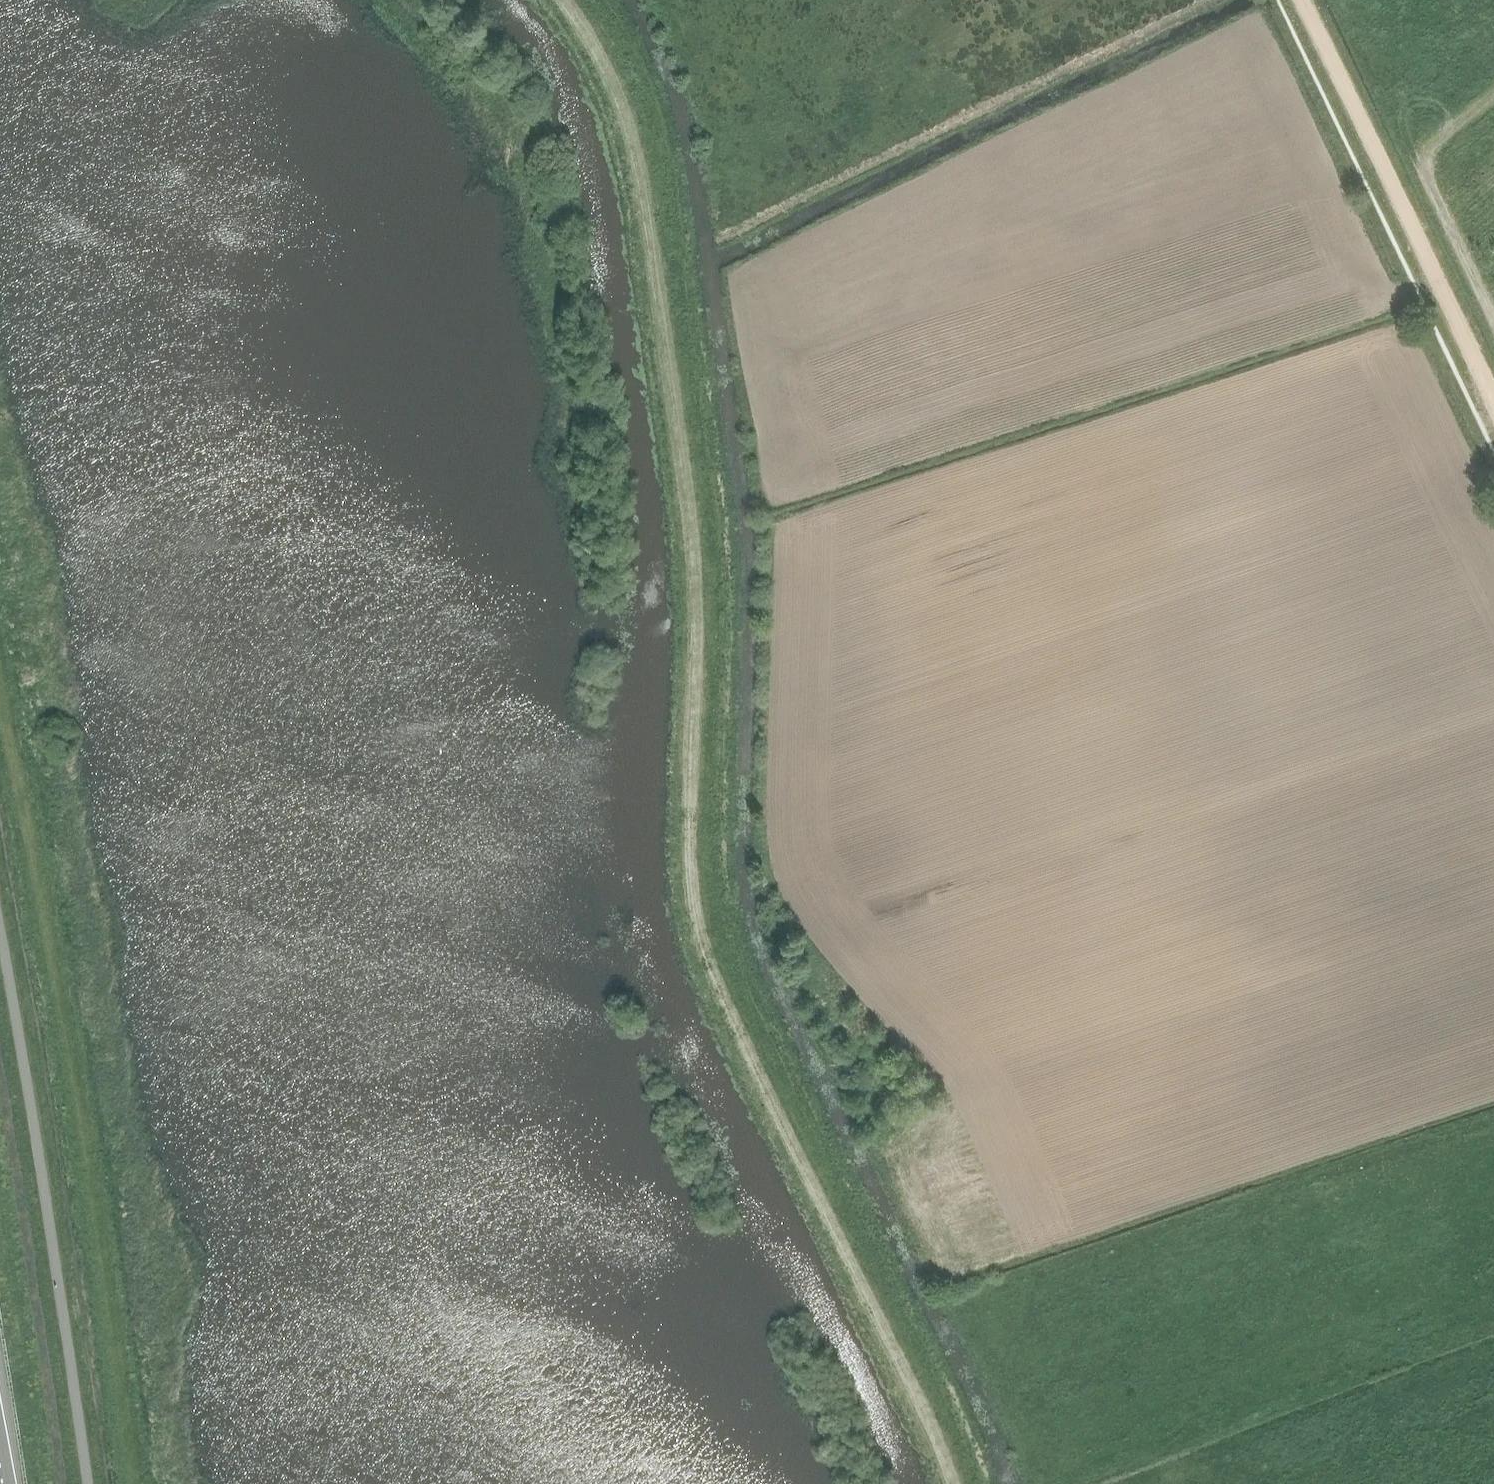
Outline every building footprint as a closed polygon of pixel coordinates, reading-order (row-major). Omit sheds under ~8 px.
[(1261,1015),(1273,1011),(1269,998),(1257,1002),(1261,1015)]
